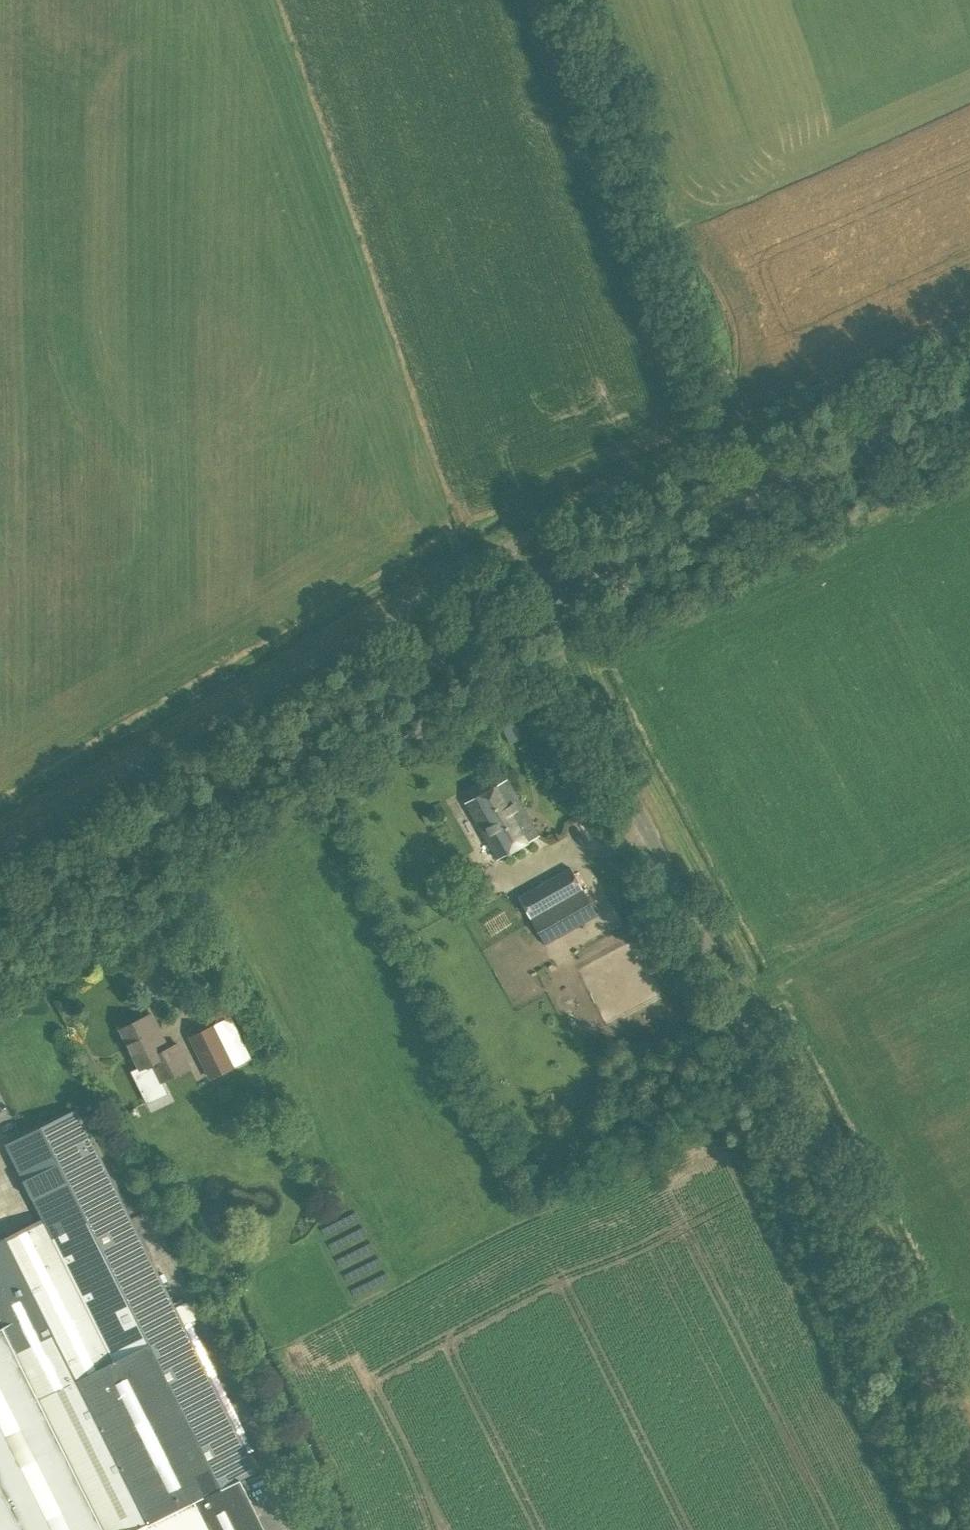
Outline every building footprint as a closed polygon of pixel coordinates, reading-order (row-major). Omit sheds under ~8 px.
[(496,858),(538,835),(507,778),(464,802),(496,858)] [(545,945),(598,915),(571,867),(518,897),(545,945)] [(166,1048),(150,1013),(119,1028),(139,1069),(150,1063),(158,1081),(190,1066),(178,1042),(166,1048)] [(209,1079),(235,1067),(215,1024),(188,1037),(209,1079)] [(228,1482),(255,1468),(75,1108),(5,1143),(42,1218),(0,1239),(0,1319),(21,1361),(0,1371),(0,1529),(252,1529),(228,1482)]
